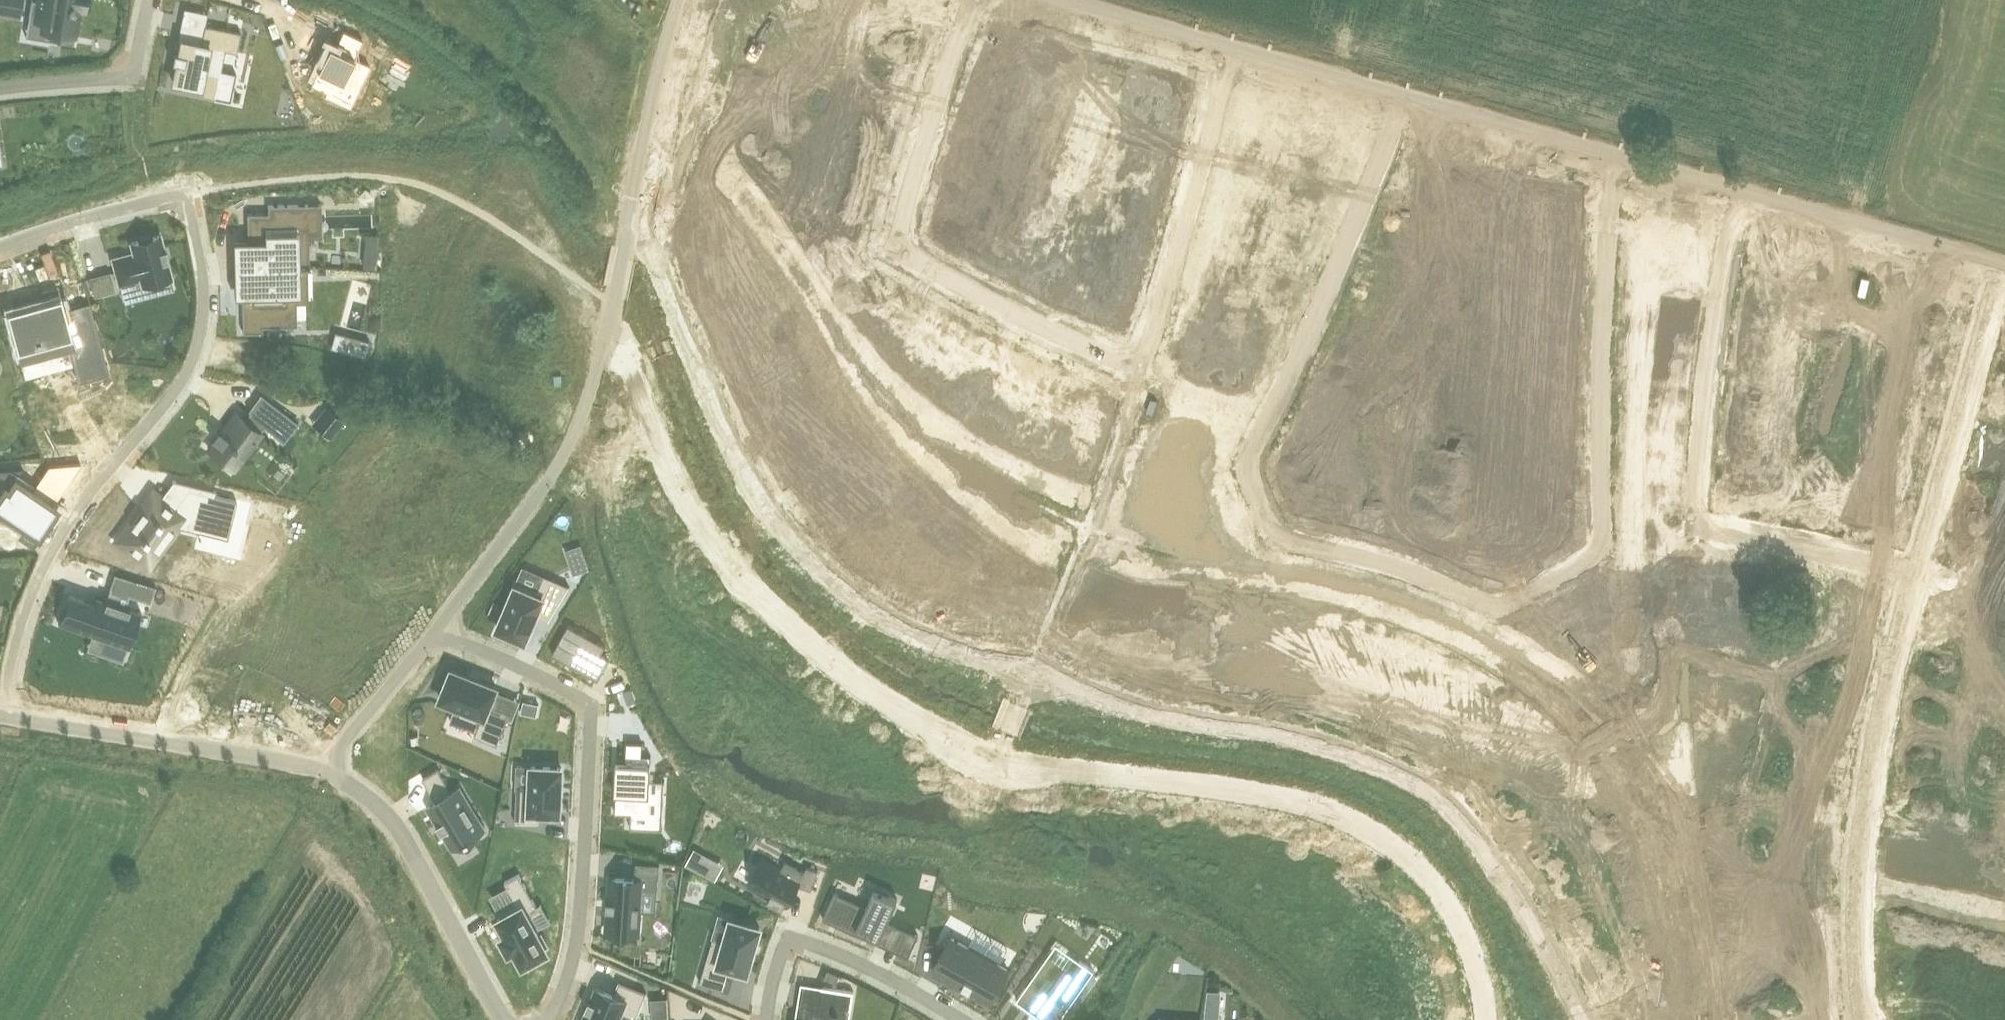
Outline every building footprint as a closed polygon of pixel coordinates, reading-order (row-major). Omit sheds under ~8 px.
[(27,16),(25,25),(41,29),(72,35),(74,26),(78,10),(82,11),(84,0),(31,0),(27,16)] [(868,59),(903,69),(913,33),(929,37),(937,9),(910,1),(910,0),(894,0),(886,26),(897,29),(893,45),(873,39),(868,59)] [(178,53),(173,81),(199,87),(198,94),(215,98),(225,50),(236,52),(241,32),(205,25),(201,44),(178,39),(175,53),(178,53)] [(363,39),(343,30),(330,58),(325,55),(311,85),(326,92),(324,95),(344,105),(352,87),(359,90),(371,65),(354,57),(363,39)] [(1024,35),(1012,78),(1041,86),(1043,78),(1071,86),(1078,62),(1050,54),(1053,43),(1024,35)] [(1099,76),(1086,122),(1108,128),(1112,113),(1116,115),(1120,100),(1171,114),(1178,90),(1170,88),(1172,81),(1155,76),(1157,70),(1140,65),(1138,72),(1122,67),(1118,82),(1099,76)] [(1111,229),(1111,231),(1116,232),(1117,230),(1127,233),(1126,234),(1148,240),(1151,232),(1152,232),(1153,227),(1156,228),(1160,212),(1157,211),(1159,207),(1158,206),(1161,194),(1145,189),(1152,164),(1124,156),(1119,174),(1133,178),(1123,211),(1118,210),(1112,229),(1111,229)] [(248,240),(233,240),(233,268),(241,268),(317,266),(317,265),(309,266),(305,266),(305,252),(299,253),(299,234),(309,234),(308,203),(268,204),(268,212),(247,213),(248,240)] [(1050,229),(1034,266),(1052,274),(1043,294),(1062,303),(1064,297),(1073,301),(1070,310),(1071,310),(1075,302),(1100,313),(1113,284),(1089,274),(1097,257),(1067,244),(1070,237),(1050,229)] [(134,253),(113,258),(120,283),(141,277),(143,284),(171,277),(166,260),(168,260),(168,259),(166,259),(163,250),(165,250),(165,249),(163,249),(159,234),(152,236),(152,235),(138,239),(138,240),(131,242),(134,253)] [(376,268),(377,250),(364,249),(363,267),(376,268)] [(241,268),(233,268),(234,296),(242,295),(243,332),(262,331),(262,326),(282,325),(282,295),(306,294),(306,267),(307,267),(317,267),(317,266),(241,268)] [(109,272),(90,278),(95,295),(114,289),(109,272)] [(897,281),(883,305),(892,311),(888,318),(905,328),(910,320),(931,332),(948,342),(959,322),(921,300),(924,296),(897,281)] [(865,288),(858,301),(874,310),(881,297),(865,288)] [(17,310),(8,313),(10,321),(26,380),(74,367),(78,380),(90,377),(102,373),(102,372),(100,366),(89,324),(68,330),(61,303),(61,302),(60,302),(52,304),(51,304),(40,307),(40,308),(32,310),(31,306),(17,310)] [(1738,348),(1731,406),(1769,411),(1777,354),(1792,357),(1796,333),(1762,324),(1758,350),(1738,348)] [(330,347),(348,351),(352,336),(334,331),(330,347)] [(982,354),(972,375),(1001,390),(1005,383),(1026,393),(1039,366),(1022,358),(1025,353),(1002,342),(993,359),(982,354)] [(1057,389),(1048,411),(1081,424),(1085,413),(1109,423),(1120,394),(1105,388),(1105,387),(1095,383),(1094,384),(1079,377),(1072,395),(1057,389)] [(215,441),(209,449),(227,463),(233,468),(244,454),(261,432),(260,431),(264,426),(283,442),(299,422),(260,393),(248,409),(250,411),(244,419),(237,413),(222,432),(218,429),(211,438),(215,441)] [(343,420),(350,410),(341,403),(333,412),(343,420)] [(326,406),(313,423),(330,436),(343,420),(333,412),(326,406)] [(1729,469),(1723,500),(1740,504),(1739,507),(1759,511),(1759,508),(1776,511),(1780,492),(1798,496),(1805,463),(1764,455),(1761,475),(1729,469)] [(42,476),(62,489),(77,468),(78,468),(81,463),(48,465),(47,468),(48,467),(42,476)] [(38,534),(56,507),(15,480),(14,468),(0,470),(0,509),(38,534)] [(144,505),(118,540),(149,562),(176,525),(182,527),(199,531),(227,538),(231,521),(237,500),(215,495),(188,488),(173,508),(160,498),(151,510),(144,505)] [(266,503),(263,514),(279,518),(281,506),(266,503)] [(568,561),(573,574),(589,568),(585,556),(568,561)] [(120,575),(115,589),(150,602),(156,586),(120,575)] [(517,581),(497,628),(525,640),(535,614),(548,620),(569,586),(544,575),(538,590),(517,581)] [(68,594),(58,622),(128,646),(141,611),(96,595),(93,602),(68,594)] [(569,624),(553,652),(565,659),(598,678),(609,658),(601,653),(606,645),(569,624)] [(452,669),(440,698),(483,715),(475,736),(497,745),(508,716),(488,708),(496,687),(480,681),(480,680),(468,675),(468,676),(452,669)] [(627,677),(626,674),(620,677),(621,679),(619,680),(623,690),(631,687),(627,677)] [(631,689),(623,692),(628,704),(636,701),(631,689)] [(522,700),(520,711),(535,715),(538,703),(522,700)] [(616,793),(615,813),(631,813),(648,814),(650,779),(651,763),(651,755),(642,755),(642,742),(627,742),(626,762),(616,762),(615,793),(616,793)] [(516,788),(515,822),(539,824),(539,812),(559,813),(560,796),(561,796),(561,784),(561,767),(531,766),(530,789),(516,788)] [(438,768),(423,777),(437,801),(428,806),(438,823),(438,824),(439,823),(443,829),(442,830),(442,831),(443,830),(453,847),(484,829),(459,787),(452,792),(438,768)] [(694,850),(686,864),(695,869),(703,855),(694,850)] [(763,859),(749,885),(769,896),(767,899),(782,907),(783,904),(786,905),(797,884),(811,889),(818,870),(807,866),(804,870),(786,860),(781,869),(763,859)] [(606,929),(606,931),(638,933),(640,910),(641,888),(655,889),(657,889),(659,863),(635,862),(634,878),(632,878),(610,877),(608,898),(607,898),(607,899),(609,900),(608,907),(606,906),(606,908),(608,908),(606,929)] [(519,907),(498,919),(506,934),(501,937),(509,952),(514,949),(523,964),(526,962),(528,966),(545,956),(543,953),(547,951),(545,947),(548,945),(542,933),(538,935),(526,912),(536,906),(519,874),(505,881),(507,886),(519,907)] [(834,892),(823,918),(864,937),(866,932),(880,939),(897,898),(874,888),(866,906),(834,892)] [(714,937),(699,982),(722,989),(730,967),(747,972),(761,929),(733,919),(725,941),(714,937)] [(918,934),(907,930),(900,948),(910,952),(918,934)] [(941,954),(938,959),(950,966),(943,978),(960,987),(962,984),(990,1000),(997,987),(998,987),(1001,982),(1000,981),(1008,968),(951,936),(944,949),(943,949),(940,954),(941,954)] [(1016,1000),(1033,1012),(1035,1008),(1052,1019),(1053,1019),(1081,981),(1084,983),(1094,970),(1076,958),(1068,970),(1050,957),(1031,984),(1028,982),(1016,1000)] [(583,1019),(617,1019),(621,1011),(636,1017),(646,992),(619,981),(613,995),(597,988),(591,1001),(589,999),(585,1007),(588,1009),(583,1019)] [(836,1006),(851,1008),(853,991),(822,986),(819,1007),(807,1005),(805,1019),(834,1019),(836,1006)] [(667,998),(651,999),(652,1019),(653,1019),(668,1019),(667,998)] [(1221,1009),(1207,1008),(1206,1017),(1220,1018),(1221,1009)]
